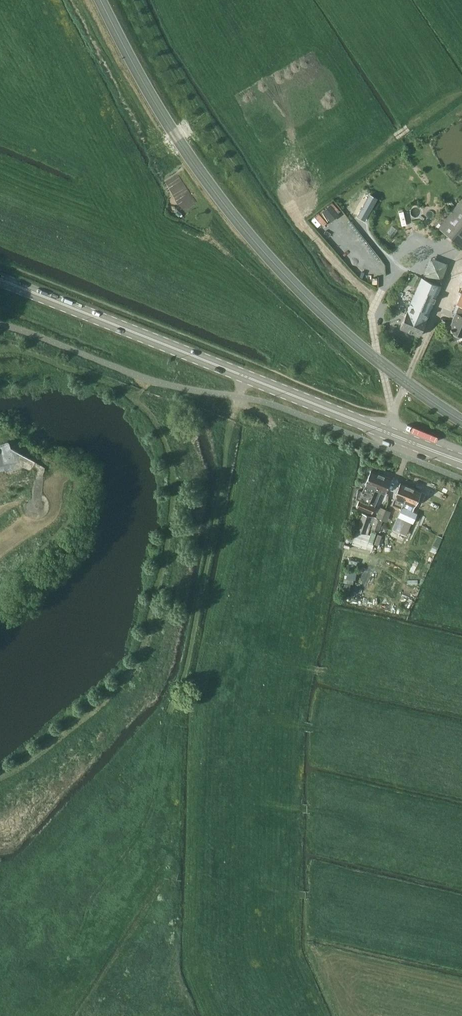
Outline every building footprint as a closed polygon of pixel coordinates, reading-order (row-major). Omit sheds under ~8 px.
[(368,193),(357,215),(365,219),(377,197),(368,193)] [(461,247),(461,198),(456,205),(438,227),(461,247)] [(442,281),(448,261),(430,256),(424,276),(442,281)] [(419,335),(441,286),(421,277),(400,327),(419,335)] [(449,329),(453,331),(453,332),(453,334),(458,336),(460,335),(460,334),(461,335),(461,292),(453,312),(455,313),(454,316),(455,316),(449,329)] [(24,511),(27,515),(30,517),(33,518),(37,518),(41,517),(45,515),(47,512),(48,508),(49,504),(47,500),(45,497),(42,494),(41,494),(45,468),(12,449),(10,442),(7,442),(0,444),(0,528),(24,511)] [(356,498),(356,499),(359,500),(369,504),(381,475),(370,471),(365,484),(369,486),(368,489),(366,488),(364,492),(359,490),(356,498)] [(381,475),(369,504),(359,500),(356,507),(372,513),(375,507),(374,506),(380,491),(385,493),(391,479),(381,475)] [(400,483),(394,497),(405,501),(410,487),(400,483)] [(405,501),(398,516),(405,519),(400,532),(406,535),(411,524),(412,524),(413,522),(417,513),(412,511),(415,505),(420,491),(410,487),(405,501)] [(381,519),(382,520),(387,522),(391,511),(385,509),(381,519)] [(349,538),(348,541),(352,542),(352,543),(371,550),(373,544),(372,544),(376,531),(372,530),(370,534),(365,533),(371,516),(362,513),(357,530),(356,529),(354,534),(351,533),(349,538)] [(378,531),(380,525),(382,520),(381,519),(381,520),(376,518),(371,529),(378,531)]
